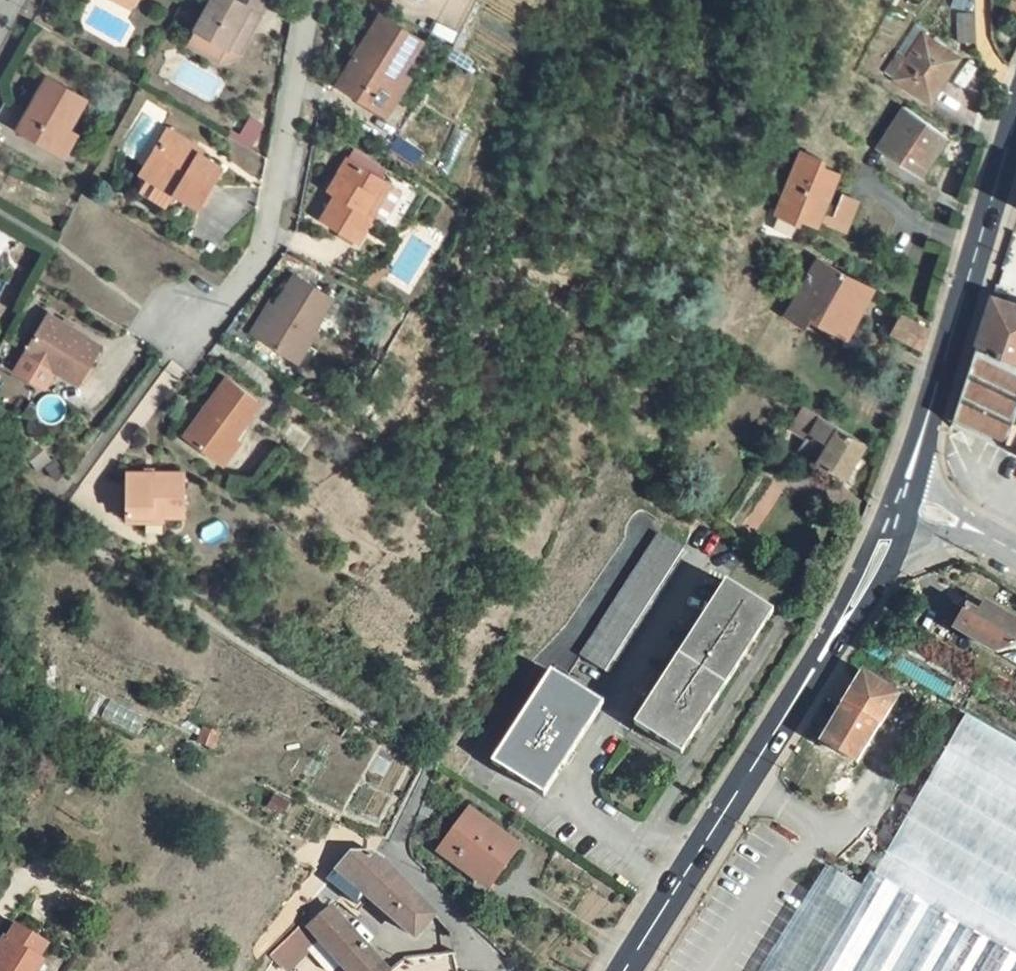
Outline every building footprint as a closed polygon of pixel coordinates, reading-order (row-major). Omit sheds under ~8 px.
[(122,4),(129,8),(134,0),(124,0),(122,4)] [(195,31),(187,45),(219,63),(221,60),(227,48),(242,23),(253,29),(269,0),(213,0),(195,31)] [(975,13),(958,14),(958,42),(976,42),(975,13)] [(423,41),(381,15),(337,86),(379,111),(401,74),(423,41)] [(221,60),(238,54),(253,29),(242,23),(227,48),(221,60)] [(916,24),(897,53),(907,60),(923,35),(930,40),(933,34),(916,24)] [(897,53),(884,73),(895,80),(928,102),(938,87),(940,88),(959,59),(930,40),(923,35),(907,60),(897,53)] [(401,74),(379,111),(386,115),(409,78),(401,74)] [(87,99),(47,77),(17,130),(56,152),(69,129),(70,128),(87,99)] [(938,87),(928,102),(930,103),(940,88),(938,87)] [(948,137),(905,107),(877,148),(921,177),(948,137)] [(77,134),(69,129),(56,152),(63,157),(77,134)] [(196,147),(167,130),(141,174),(148,177),(175,193),(199,208),(222,168),(193,151),(196,147)] [(824,161),(802,153),(776,217),(798,225),(799,221),(816,228),(818,222),(821,215),(838,173),(821,167),(824,161)] [(385,181),(348,158),(329,190),(337,195),(321,219),(357,241),(372,215),(383,222),(402,192),(391,185),(385,181)] [(148,177),(138,192),(166,209),(175,193),(148,177)] [(833,220),(821,215),(818,222),(845,233),(857,203),(842,197),(833,220)] [(818,259),(785,316),(804,328),(809,319),(846,339),(873,289),(836,269),(818,259)] [(267,320),(256,336),(294,360),(294,359),(315,327),(332,299),(295,275),(276,304),(276,305),(279,307),(271,319),(267,320)] [(990,302),(1015,311),(1015,305),(991,298),(990,302)] [(271,300),(250,332),(256,336),(267,320),(271,319),(279,307),(276,305),(276,304),(271,300)] [(990,302),(974,353),(1015,371),(1015,311),(990,302)] [(46,314),(24,352),(55,370),(77,384),(99,346),(46,314)] [(929,331),(901,316),(892,332),(922,350),(929,331)] [(315,327),(294,359),(306,367),(316,350),(310,346),(320,330),(315,327)] [(55,370),(24,352),(14,369),(45,388),(55,370)] [(974,353),(950,424),(1006,449),(1015,415),(1015,371),(974,353)] [(227,378),(184,436),(215,461),(232,438),(234,440),(261,404),(227,378)] [(817,406),(813,403),(809,409),(814,413),(817,406)] [(802,407),(788,430),(806,441),(796,456),(815,467),(818,463),(844,479),(865,444),(802,407)] [(1006,449),(1015,454),(1015,415),(1006,449)] [(232,438),(215,461),(222,466),(239,444),(234,440),(232,438)] [(55,460),(46,468),(56,482),(66,474),(55,460)] [(126,473),(125,515),(163,516),(183,516),(184,473),(126,473)] [(163,516),(125,515),(125,522),(143,522),(143,532),(163,532),(163,516)] [(659,533),(581,657),(605,673),(684,550),(659,533)] [(725,581),(633,724),(681,756),(693,738),(688,734),(695,723),(700,726),(708,714),(703,711),(711,699),(716,702),(739,666),(734,663),(742,651),(747,654),(755,642),(750,639),(757,627),(762,631),(774,612),(725,581)] [(966,604),(950,630),(995,656),(1015,650),(1015,619),(984,601),(979,610),(966,604)] [(884,608),(874,626),(883,632),(958,678),(969,659),(909,623),(891,611),(884,608)] [(757,627),(750,639),(755,642),(762,631),(757,627)] [(958,678),(883,632),(868,655),(946,700),(958,678)] [(742,651),(734,663),(739,666),(747,654),(742,651)] [(550,670),(491,763),(544,798),(558,776),(553,773),(560,762),(565,765),(573,753),(568,750),(575,738),(580,742),(605,704),(550,670)] [(862,673),(821,742),(857,764),(898,696),(862,673)] [(711,699),(703,711),(708,714),(716,702),(711,699)] [(968,713),(948,751),(1015,789),(1015,741),(968,713)] [(695,723),(688,734),(693,738),(700,726),(695,723)] [(575,738),(568,750),(573,753),(580,742),(575,738)] [(948,751),(927,783),(1015,834),(1015,789),(948,751)] [(560,762),(553,773),(558,776),(565,765),(560,762)] [(927,783),(907,818),(1015,881),(1015,834),(927,783)] [(421,806),(415,823),(426,827),(433,811),(421,806)] [(469,811),(439,851),(489,887),(518,847),(469,811)] [(888,851),(1015,927),(1015,881),(907,818),(888,851)] [(351,852),(336,869),(412,936),(433,913),(379,856),(372,851),(351,852)] [(869,871),(860,887),(812,970),(852,970),(899,889),(869,871)] [(860,887),(838,875),(782,970),(812,970),(860,887)] [(899,889),(852,970),(892,970),(929,906),(899,889)] [(892,970),(932,970),(960,923),(929,906),(892,970)] [(308,927),(347,970),(387,970),(331,908),(308,927)] [(304,921),(289,936),(305,954),(315,944),(304,921)] [(14,922),(6,936),(3,934),(0,939),(0,970),(40,970),(46,961),(41,959),(50,945),(14,922)] [(960,923),(932,970),(972,970),(989,940),(960,923)] [(270,955),(286,970),(288,970),(305,954),(289,936),(270,955)] [(989,940),(972,970),(1011,970),(1015,961),(1015,956),(989,940)]
